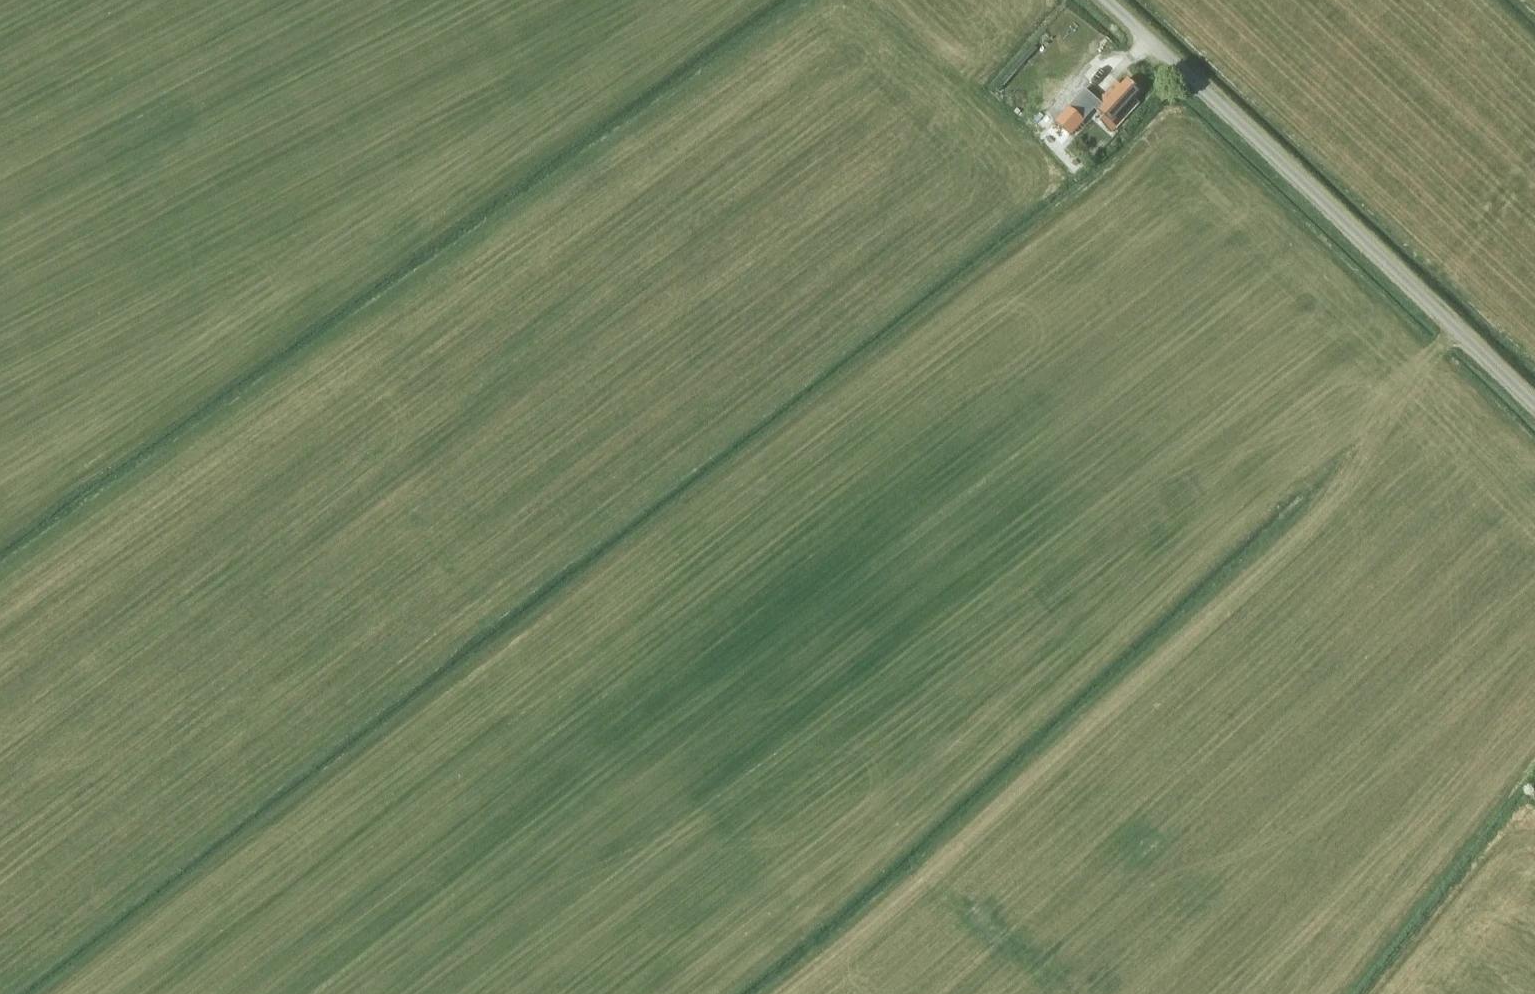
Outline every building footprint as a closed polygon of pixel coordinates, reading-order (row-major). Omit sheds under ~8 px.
[(1119,82),(1100,65),(1082,85),(1090,93),(1089,95),(1099,104),(1095,109),(1116,128),(1139,103),(1134,99),(1141,92),(1127,79),(1118,88),(1116,86),(1119,82)]
